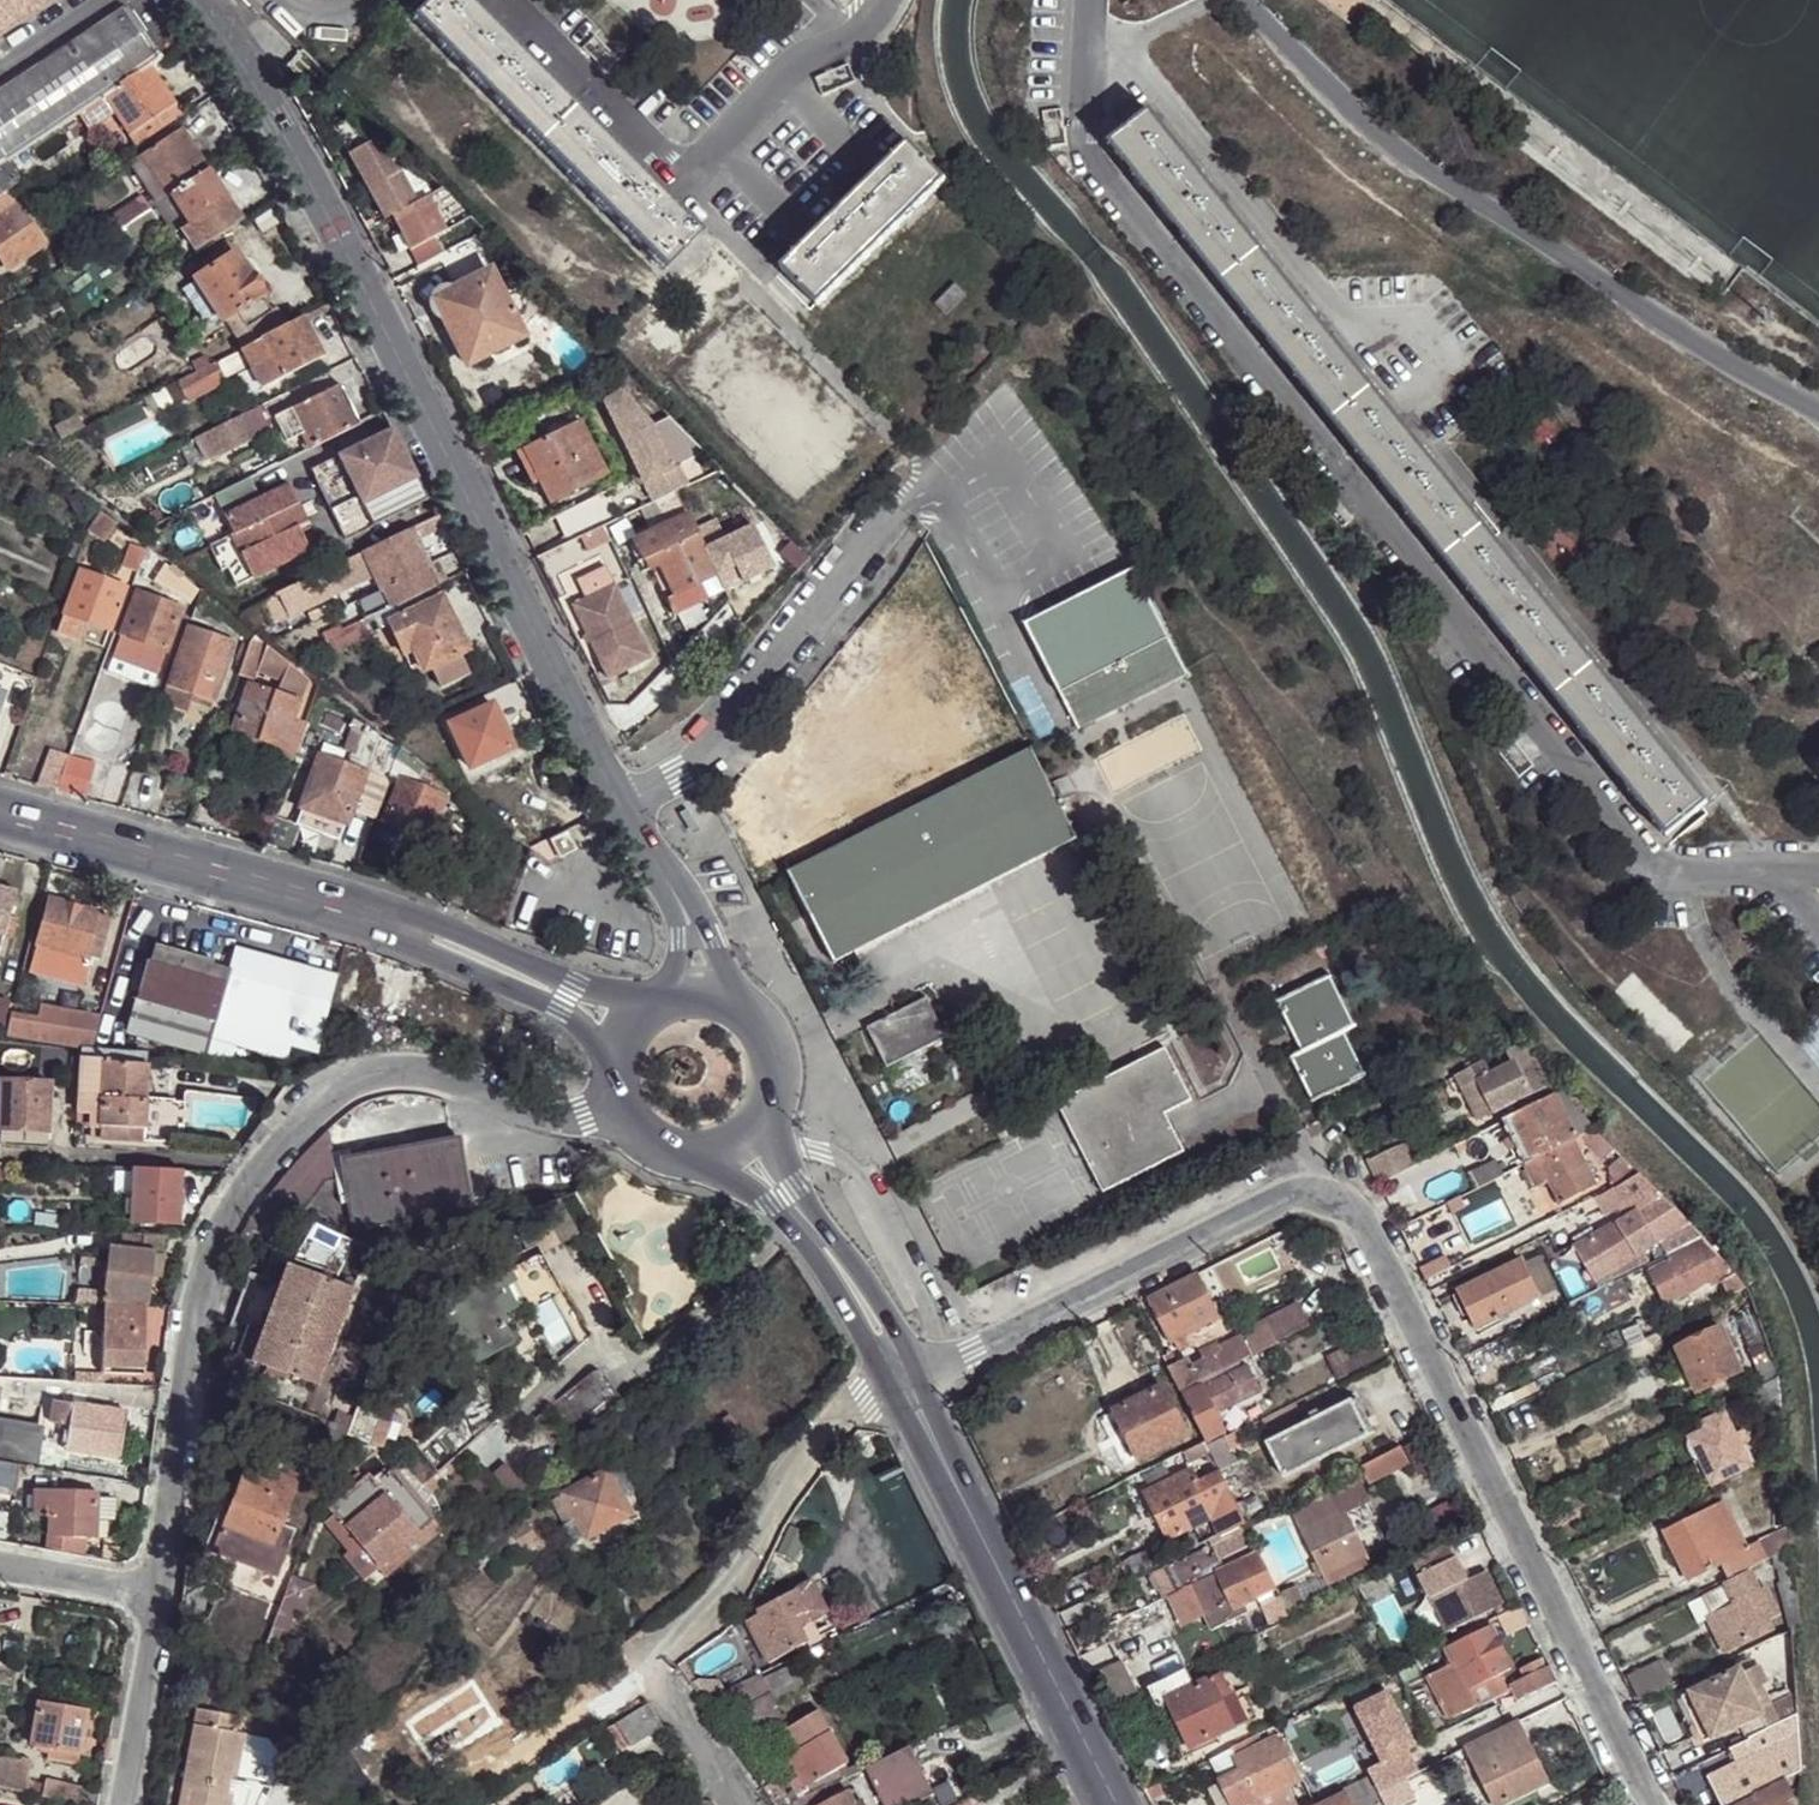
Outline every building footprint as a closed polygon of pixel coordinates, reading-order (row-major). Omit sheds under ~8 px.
[(51,0),(0,0),(0,34),(51,0)] [(513,42),(470,0),(429,0),(414,15),(477,77),(513,42)] [(0,89),(0,192),(7,187),(22,177),(9,157),(97,99),(108,91),(150,62),(160,56),(127,4),(0,89)] [(540,140),(576,105),(513,42),(477,77),(540,140)] [(183,111),(150,62),(108,91),(121,111),(140,140),(183,111)] [(121,111),(108,91),(97,99),(110,119),(121,111)] [(603,203),(639,168),(576,105),(540,140),(603,203)] [(1148,116),(1109,149),(1165,218),(1204,185),(1148,116)] [(173,190),(211,164),(184,123),(146,147),(173,190)] [(375,144),(398,169),(403,164),(380,139),(375,144)] [(850,201),(886,238),(946,180),(909,142),(850,201)] [(375,144),(356,159),(391,224),(397,221),(415,256),(472,217),(443,188),(420,205),(402,175),(398,169),(375,144)] [(161,197),(173,190),(146,147),(133,156),(161,197)] [(232,194),(211,164),(173,190),(193,219),(203,213),(232,194)] [(666,266),(702,231),(639,168),(603,203),(666,266)] [(1204,185),(1165,218),(1221,287),(1260,253),(1204,185)] [(17,202),(7,187),(0,192),(0,214),(17,202)] [(193,219),(173,190),(161,197),(181,227),(186,224),(193,219)] [(118,226),(148,207),(139,193),(109,213),(118,226)] [(241,206),(232,194),(203,213),(210,225),(241,206)] [(886,238),(850,201),(781,269),(818,305),(886,238)] [(17,202),(0,214),(0,254),(7,264),(41,241),(17,202)] [(216,232),(245,213),(241,206),(210,225),(194,235),(200,244),(216,232)] [(160,225),(148,207),(118,226),(108,233),(121,252),(160,225)] [(707,215),(702,210),(695,215),(701,221),(707,215)] [(203,213),(193,219),(186,224),(194,235),(210,225),(203,213)] [(1260,253),(1221,287),(1277,355),(1316,322),(1260,253)] [(250,328),(276,311),(266,296),(268,294),(246,262),(206,289),(224,317),(238,336),(250,328)] [(437,302),(445,321),(468,367),(525,340),(492,274),(454,294),(437,302)] [(967,294),(955,282),(934,304),(946,314),(967,294)] [(437,322),(445,321),(437,302),(454,294),(453,292),(445,288),(436,288),(428,293),(424,301),(424,310),(429,317),(437,322)] [(224,317),(206,289),(192,299),(210,326),(224,317)] [(258,339),(285,324),(276,311),(250,328),(258,339)] [(325,351),(305,314),(285,324),(258,339),(246,345),(265,382),(325,351)] [(1316,322),(1277,355),(1333,424),(1372,391),(1316,322)] [(227,376),(218,360),(180,380),(188,396),(227,376)] [(312,446),(371,414),(350,376),(286,410),(298,433),(305,430),(312,446)] [(1372,391),(1333,424),(1388,493),(1428,459),(1372,391)] [(669,421),(650,428),(620,397),(604,406),(658,506),(721,472),(669,421)] [(281,415),(272,398),(212,428),(217,439),(224,452),(279,423),(281,415)] [(560,440),(586,427),(583,422),(557,435),(560,440)] [(411,461),(394,426),(310,467),(347,540),(430,498),(416,470),(411,473),(406,463),(411,461)] [(614,480),(586,427),(560,440),(534,453),(562,508),(614,480)] [(217,439),(212,428),(197,436),(201,446),(217,439)] [(202,462),(192,439),(178,447),(189,468),(202,462)] [(557,510),(562,508),(534,453),(529,456),(557,510)] [(1428,459),(1388,493),(1444,562),(1484,528),(1428,459)] [(248,478),(214,495),(234,534),(207,547),(219,571),(226,568),(235,586),(305,550),(285,510),(295,504),(285,484),(258,498),(248,478)] [(113,521),(97,515),(91,535),(107,540),(113,521)] [(688,516),(636,541),(645,561),(656,555),(676,595),(717,575),(705,550),(688,516)] [(441,578),(413,523),(365,548),(376,569),(383,583),(392,603),(441,578)] [(754,526),(705,550),(717,575),(722,587),(740,579),(743,583),(774,568),(754,526)] [(1484,528),(1444,562),(1500,630),(1540,597),(1484,528)] [(676,595),(656,555),(645,561),(636,541),(628,545),(642,574),(653,568),(668,599),(676,595)] [(140,570),(149,546),(138,542),(129,565),(140,570)] [(160,555),(149,546),(140,570),(153,574),(160,555)] [(376,569),(365,548),(329,567),(341,588),(356,579),(376,569)] [(179,594),(191,600),(198,584),(169,561),(161,575),(183,586),(179,594)] [(341,588),(329,567),(288,589),(279,594),(290,615),(341,588)] [(84,568),(61,630),(80,637),(87,620),(112,629),(128,584),(84,568)] [(383,583),(376,569),(356,579),(363,594),(383,583)] [(1191,672),(1138,569),(1030,624),(1081,727),(1191,672)] [(740,579),(722,587),(725,592),(743,583),(740,579)] [(279,594),(288,589),(283,583),(271,587),(275,596),(279,594)] [(388,605),(392,603),(383,583),(363,594),(356,598),(364,617),(374,613),(388,605)] [(212,610),(218,599),(198,584),(191,600),(212,610)] [(138,590),(115,653),(161,669),(183,607),(138,590)] [(617,592),(575,614),(612,685),(654,663),(617,592)] [(442,594),(393,617),(388,620),(401,648),(414,643),(426,668),(432,667),(461,651),(468,647),(442,594)] [(1540,597),(1500,630),(1556,699),(1596,665),(1540,597)] [(379,623),(374,613),(364,617),(341,628),(349,645),(382,630),(379,623)] [(239,643),(190,625),(162,704),(187,713),(193,696),(218,704),(239,643)] [(262,642),(250,638),(239,671),(252,676),(257,655),(262,642)] [(889,670),(925,653),(919,640),(882,658),(889,670)] [(262,642),(257,655),(279,666),(281,659),(262,642)] [(414,674),(426,668),(414,643),(401,648),(414,674)] [(469,670),(461,651),(432,667),(441,683),(469,670)] [(944,694),(925,653),(889,670),(894,683),(905,677),(908,683),(898,690),(900,693),(891,699),(887,689),(833,716),(840,732),(834,735),(838,746),(836,747),(846,769),(848,769),(855,784),(849,787),(856,804),(893,786),(898,797),(957,769),(941,736),(946,735),(930,700),(944,694)] [(1596,665),(1556,699),(1612,768),(1652,734),(1596,665)] [(895,684),(898,690),(908,683),(905,677),(894,683),(895,684)] [(296,750),(305,723),(290,718),(297,698),(250,683),(233,728),(296,750)] [(895,684),(887,689),(891,699),(900,693),(898,690),(895,684)] [(514,744),(493,700),(451,721),(472,766),(514,744)] [(366,726),(353,717),(348,724),(361,732),(366,726)] [(1652,734),(1612,768),(1668,837),(1708,803),(1652,734)] [(389,774),(399,749),(378,740),(366,772),(387,780),(389,774)] [(59,785),(70,754),(52,747),(39,780),(59,785)] [(426,772),(399,749),(389,774),(401,779),(402,777),(422,785),(426,772)] [(1082,836),(1039,749),(793,868),(836,957),(1082,836)] [(59,785),(82,791),(94,761),(70,754),(59,785)] [(349,825),(366,772),(318,754),(299,806),(349,825)] [(402,777),(401,779),(385,820),(431,836),(446,793),(422,785),(402,777)] [(862,814),(898,797),(893,786),(856,804),(862,814)] [(470,804),(464,798),(461,795),(456,804),(465,812),(470,804)] [(476,823),(480,812),(470,804),(465,812),(476,823)] [(455,838),(469,843),(474,828),(460,824),(455,838)] [(578,847),(568,828),(551,837),(561,856),(578,847)] [(8,936),(21,896),(0,890),(0,934),(8,936)] [(85,957),(97,914),(51,900),(33,960),(86,973),(91,959),(85,957)] [(111,917),(97,914),(85,957),(91,959),(95,944),(102,946),(111,917)] [(141,1000),(128,1052),(207,1064),(209,1056),(231,1062),(236,1045),(274,1054),(277,1042),(317,1052),(337,978),(344,953),(243,924),(236,950),(230,969),(211,965),(211,962),(157,946),(152,964),(141,1000)] [(8,936),(0,934),(0,959),(2,960),(8,936)] [(1303,1052),(1292,1058),(1315,1104),(1366,1079),(1344,1032),(1355,1027),(1329,975),(1277,1001),(1303,1052)] [(948,1034),(929,994),(869,1022),(888,1062),(948,1034)] [(3,1038),(9,1003),(0,1002),(0,1037),(3,1038)] [(48,1026),(42,1043),(84,1047),(94,1047),(101,1018),(54,1006),(48,1026)] [(8,1022),(3,1038),(42,1043),(48,1026),(8,1022)] [(1143,1066),(1061,1107),(1103,1192),(1184,1152),(1166,1114),(1194,1101),(1168,1048),(1151,1056),(1160,1075),(1150,1080),(1143,1066)] [(1536,1063),(1523,1048),(1511,1052),(1517,1063),(1533,1096),(1539,1106),(1557,1096),(1562,1093),(1555,1084),(1548,1087),(1536,1063)] [(1517,1063),(1511,1052),(1485,1067),(1490,1076),(1517,1063)] [(1151,1056),(1058,1102),(1061,1107),(1143,1066),(1150,1080),(1160,1075),(1151,1056)] [(106,1059),(83,1057),(80,1096),(96,1096),(96,1124),(103,1124),(106,1059)] [(149,1061),(106,1059),(103,1124),(102,1136),(133,1138),(133,1125),(145,1126),(146,1098),(149,1061)] [(1495,1114),(1533,1096),(1517,1063),(1490,1076),(1479,1081),(1495,1114)] [(1485,1067),(1461,1078),(1465,1088),(1479,1081),(1490,1076),(1485,1067)] [(1404,1082),(1400,1075),(1387,1081),(1390,1089),(1404,1082)] [(1,1126),(48,1129),(51,1081),(4,1079),(1,1126)] [(1575,1142),(1579,1141),(1557,1096),(1539,1106),(1505,1122),(1528,1166),(1575,1142)] [(176,1099),(146,1098),(145,1126),(133,1125),(133,1138),(174,1140),(176,1099)] [(297,1209),(306,1215),(325,1181),(346,1177),(342,1158),(360,1155),(357,1138),(339,1141),(336,1120),(300,1151),(271,1193),(297,1209)] [(48,1141),(48,1129),(1,1126),(0,1139),(48,1141)] [(1609,1162),(1623,1150),(1602,1129),(1579,1141),(1575,1142),(1581,1154),(1594,1148),(1609,1162)] [(346,1177),(355,1230),(475,1207),(463,1137),(360,1155),(342,1158),(346,1177)] [(1599,1188),(1581,1154),(1575,1142),(1528,1166),(1539,1190),(1553,1183),(1564,1205),(1599,1188)] [(1371,1166),(1379,1181),(1403,1169),(1406,1171),(1418,1165),(1408,1144),(1371,1166)] [(1467,1171),(1476,1190),(1505,1177),(1496,1158),(1467,1171)] [(1618,1187),(1645,1172),(1633,1160),(1617,1173),(1619,1176),(1608,1183),(1612,1189),(1618,1187)] [(182,1223),(183,1169),(134,1167),(133,1197),(132,1214),(132,1220),(182,1223)] [(1638,1209),(1664,1192),(1645,1172),(1618,1187),(1622,1193),(1634,1211),(1638,1209)] [(306,1215),(356,1237),(355,1230),(346,1177),(325,1181),(306,1215)] [(1658,1240),(1691,1219),(1664,1192),(1638,1209),(1658,1240)] [(132,1214),(133,1197),(125,1197),(124,1213),(132,1214)] [(1602,1212),(1597,1202),(1578,1209),(1583,1220),(1602,1212)] [(1651,1244),(1658,1240),(1638,1209),(1634,1211),(1616,1221),(1627,1240),(1636,1254),(1651,1244)] [(1627,1240),(1616,1221),(1587,1238),(1599,1257),(1627,1240)] [(163,1248),(165,1232),(121,1231),(120,1247),(154,1249),(163,1248)] [(1734,1296),(1750,1289),(1707,1236),(1670,1254),(1673,1260),(1649,1271),(1664,1303),(1714,1278),(1717,1284),(1726,1279),(1728,1283),(1734,1296)] [(1636,1254),(1627,1240),(1599,1257),(1609,1272),(1636,1254)] [(1667,1256),(1658,1240),(1651,1244),(1654,1250),(1650,1252),(1655,1261),(1667,1256)] [(154,1249),(120,1247),(107,1248),(106,1304),(150,1304),(152,1273),(154,1249)] [(163,1273),(163,1248),(154,1249),(152,1273),(163,1273)] [(500,1289),(507,1286),(517,1280),(503,1256),(482,1270),(482,1273),(467,1283),(465,1278),(439,1294),(450,1313),(442,1319),(453,1338),(461,1334),(467,1344),(478,1364),(497,1353),(493,1347),(515,1335),(504,1316),(513,1311),(500,1289)] [(1544,1297),(1525,1259),(1462,1292),(1481,1330),(1544,1297)] [(354,1289),(294,1266),(259,1364),(320,1385),(354,1289)] [(261,1338),(280,1284),(249,1273),(230,1327),(261,1338)] [(1198,1274),(1151,1297),(1172,1341),(1184,1335),(1187,1344),(1194,1349),(1225,1332),(1218,1318),(1198,1274)] [(1724,1301),(1734,1296),(1728,1283),(1718,1288),(1724,1301)] [(520,1307),(507,1286),(500,1289),(513,1311),(520,1307)] [(147,1371),(150,1304),(106,1304),(104,1328),(103,1369),(147,1371)] [(1279,1345),(1306,1331),(1296,1312),(1269,1326),(1279,1345)] [(1242,1340),(1244,1344),(1251,1359),(1279,1345),(1269,1326),(1242,1340)] [(86,1368),(103,1369),(104,1328),(87,1328),(86,1368)] [(1744,1371),(1722,1329),(1680,1349),(1702,1392),(1744,1371)] [(1325,1355),(1338,1381),(1386,1357),(1373,1330),(1325,1355)] [(460,1349),(467,1344),(461,1334),(453,1338),(460,1349)] [(518,1341),(515,1335),(493,1347),(497,1353),(518,1341)] [(1159,1347),(1152,1335),(1143,1339),(1148,1352),(1159,1347)] [(1136,1366),(1121,1336),(1099,1346),(1113,1375),(1136,1366)] [(1755,1367),(1770,1359),(1761,1341),(1748,1348),(1755,1367)] [(1164,1357),(1181,1392),(1196,1385),(1237,1365),(1251,1359),(1244,1344),(1222,1355),(1217,1346),(1200,1352),(1205,1364),(1191,1371),(1185,1359),(1176,1363),(1170,1355),(1164,1357)] [(1765,1387),(1782,1379),(1774,1356),(1770,1359),(1755,1367),(1765,1387)] [(1237,1365),(1196,1385),(1198,1390),(1240,1370),(1237,1365)] [(1186,1401),(1205,1441),(1221,1432),(1213,1417),(1259,1394),(1246,1368),(1240,1370),(1198,1390),(1196,1385),(1181,1392),(1186,1401)] [(551,1413),(578,1440),(620,1400),(599,1377),(594,1375),(591,1375),(551,1413)] [(98,1396),(101,1382),(74,1381),(72,1400),(91,1404),(92,1396),(98,1396)] [(1124,1431),(1137,1458),(1184,1434),(1161,1385),(1113,1409),(1124,1431)] [(1335,1408),(1352,1399),(1360,1395),(1356,1389),(1333,1402),(1335,1408)] [(367,1390),(348,1432),(382,1446),(398,1404),(382,1397),(367,1390)] [(1360,1395),(1352,1399),(1360,1417),(1368,1413),(1360,1395)] [(104,1397),(98,1396),(92,1396),(91,1404),(102,1405),(104,1397)] [(0,1418),(0,1456),(40,1463),(42,1444),(67,1448),(69,1425),(49,1422),(54,1398),(42,1397),(38,1423),(0,1418)] [(69,1425),(72,1400),(54,1398),(49,1422),(69,1425)] [(1360,1417),(1352,1399),(1335,1408),(1269,1442),(1284,1477),(1370,1435),(1360,1417)] [(91,1404),(72,1400),(69,1425),(67,1448),(121,1455),(127,1409),(107,1406),(105,1406),(102,1405),(91,1404)] [(1121,1466),(1137,1458),(1124,1431),(1113,1409),(1098,1418),(1109,1439),(1121,1466)] [(329,1419),(328,1427),(345,1433),(351,1416),(339,1410),(334,1421),(329,1419)] [(738,1427),(728,1414),(722,1419),(732,1432),(738,1427)] [(1755,1466),(1742,1440),(1730,1417),(1709,1427),(1713,1436),(1697,1444),(1717,1484),(1755,1466)] [(345,1433),(328,1427),(324,1440),(341,1443),(345,1433)] [(1221,1432),(1205,1441),(1208,1447),(1225,1440),(1221,1432)] [(1753,1434),(1742,1440),(1755,1466),(1758,1461),(1751,1447),(1759,1444),(1753,1434)] [(1208,1447),(1210,1451),(1220,1470),(1229,1465),(1224,1454),(1230,1451),(1225,1440),(1208,1447)] [(1205,1441),(1182,1453),(1187,1463),(1210,1451),(1208,1447),(1205,1441)] [(1401,1448),(1373,1461),(1378,1471),(1405,1458),(1401,1448)] [(357,1474),(378,1455),(374,1450),(353,1469),(357,1474)] [(19,1463),(0,1459),(0,1492),(15,1494),(19,1463)] [(268,1546),(284,1553),(293,1528),(279,1522),(300,1467),(281,1459),(276,1470),(246,1459),(210,1551),(258,1569),(268,1546)] [(619,1467),(605,1473),(619,1498),(633,1492),(619,1467)] [(434,1518),(392,1470),(378,1483),(369,1474),(356,1485),(333,1507),(384,1563),(434,1518)] [(1213,1519),(1222,1537),(1247,1523),(1222,1472),(1197,1483),(1191,1471),(1145,1494),(1154,1514),(1168,1541),(1213,1519)] [(619,1498),(605,1473),(565,1496),(578,1519),(587,1537),(628,1513),(619,1498)] [(36,1511),(52,1514),(53,1489),(38,1489),(36,1511)] [(50,1534),(76,1535),(98,1536),(99,1517),(101,1497),(101,1493),(53,1489),(52,1514),(50,1534)] [(113,1497),(101,1497),(99,1517),(113,1518),(113,1497)] [(1304,1533),(1339,1515),(1331,1498),(1295,1516),(1304,1533)] [(1700,1578),(1726,1566),(1753,1552),(1750,1547),(1728,1502),(1675,1527),(1700,1578)] [(1778,1529),(1790,1528),(1790,1507),(1779,1507),(1778,1529)] [(1368,1557),(1356,1532),(1345,1512),(1339,1515),(1304,1533),(1325,1577),(1368,1557)] [(587,1537),(578,1519),(566,1526),(575,1543),(587,1537)] [(1366,1526),(1356,1532),(1368,1557),(1379,1551),(1366,1526)] [(1769,1560),(1792,1550),(1790,1528),(1761,1542),(1769,1560)] [(49,1547),(89,1555),(89,1544),(76,1542),(76,1535),(50,1534),(49,1547)] [(1175,1545),(1181,1556),(1198,1547),(1192,1536),(1175,1545)] [(497,1554),(489,1539),(478,1545),(487,1559),(497,1554)] [(1733,1579),(1769,1560),(1761,1542),(1750,1547),(1753,1552),(1726,1566),(1733,1579)] [(275,1575),(284,1553),(268,1546),(258,1569),(275,1575)] [(1247,1599),(1276,1585),(1258,1548),(1226,1565),(1218,1567),(1235,1604),(1247,1599)] [(1218,1567),(1226,1565),(1218,1552),(1208,1558),(1203,1550),(1154,1575),(1166,1598),(1186,1589),(1200,1615),(1212,1611),(1219,1624),(1252,1608),(1247,1599),(1235,1604),(1218,1567)] [(1390,1571),(1367,1581),(1371,1591),(1394,1580),(1390,1571)] [(1487,1573),(1466,1583),(1476,1603),(1497,1594),(1487,1573)] [(1761,1592),(1758,1588),(1751,1573),(1731,1583),(1740,1603),(1737,1605),(1752,1637),(1772,1629),(1765,1613),(1771,1609),(1764,1591),(1761,1592)] [(814,1580),(799,1590),(813,1618),(830,1611),(814,1580)] [(1446,1634),(1482,1616),(1476,1603),(1466,1583),(1431,1600),(1446,1634)] [(1740,1603),(1731,1583),(1712,1593),(1720,1613),(1737,1605),(1740,1603)] [(1764,1584),(1758,1588),(1761,1592),(1764,1591),(1771,1609),(1776,1608),(1764,1584)] [(297,1590),(286,1586),(269,1630),(281,1634),(297,1590)] [(813,1618),(799,1590),(764,1606),(767,1610),(758,1616),(762,1626),(760,1628),(782,1654),(809,1642),(808,1639),(800,1624),(813,1618)] [(1699,1624),(1712,1617),(1720,1613),(1712,1593),(1689,1604),(1699,1624)] [(1476,1603),(1482,1616),(1502,1607),(1497,1594),(1476,1603)] [(1287,1618),(1278,1598),(1263,1605),(1272,1625),(1287,1618)] [(1729,1650),(1752,1637),(1737,1605),(1720,1613),(1712,1617),(1729,1650)] [(1785,1634),(1797,1628),(1795,1605),(1784,1606),(1785,1634)] [(1408,1627),(1403,1617),(1388,1625),(1393,1633),(1408,1627)] [(808,1639),(809,1642),(822,1635),(813,1618),(800,1624),(808,1639)] [(1467,1691),(1472,1689),(1509,1671),(1488,1628),(1447,1648),(1455,1665),(1467,1691)] [(1784,1676),(1800,1673),(1797,1628),(1785,1634),(1780,1636),(1782,1649),(1784,1676)] [(1766,1657),(1782,1649),(1780,1636),(1760,1647),(1766,1657)] [(1120,1661),(1098,1672),(1113,1702),(1135,1691),(1120,1661)] [(1480,1705),(1472,1689),(1467,1691),(1455,1665),(1429,1678),(1450,1720),(1480,1705)] [(1562,1683),(1554,1666),(1514,1687),(1522,1702),(1562,1683)] [(1186,1671),(1149,1690),(1157,1705),(1158,1707),(1167,1702),(1166,1700),(1193,1687),(1186,1671)] [(1761,1716),(1775,1710),(1757,1672),(1743,1678),(1761,1716)] [(1717,1739),(1761,1716),(1743,1678),(1741,1674),(1696,1697),(1707,1721),(1717,1739)] [(1220,1675),(1210,1679),(1234,1727),(1252,1718),(1243,1697),(1249,1696),(1247,1689),(1230,1696),(1220,1675)] [(764,1678),(732,1693),(752,1735),(783,1720),(764,1678)] [(1210,1679),(1193,1687),(1166,1700),(1167,1702),(1174,1716),(1190,1748),(1234,1727),(1210,1679)] [(1367,1682),(1334,1699),(1339,1706),(1371,1690),(1367,1682)] [(46,1701),(83,1709),(85,1690),(49,1684),(46,1701)] [(1707,1721),(1696,1697),(1684,1702),(1696,1725),(1707,1721)] [(1768,1732),(1803,1714),(1802,1697),(1775,1710),(1761,1716),(1768,1732)] [(46,1745),(80,1752),(88,1709),(83,1709),(46,1701),(42,1701),(34,1743),(46,1745)] [(1158,1707),(1157,1705),(1153,1706),(1161,1722),(1174,1716),(1167,1702),(1158,1707)] [(631,1745),(663,1726),(648,1703),(616,1722),(631,1745)] [(809,1790),(853,1768),(825,1714),(788,1734),(799,1755),(800,1754),(806,1766),(805,1767),(798,1771),(802,1778),(809,1790)] [(1787,1781),(1807,1771),(1803,1714),(1768,1732),(1753,1740),(1760,1755),(1776,1787),(1787,1781)] [(1704,1746),(1717,1739),(1707,1721),(1696,1725),(1694,1726),(1704,1746)] [(616,1722),(600,1731),(614,1755),(631,1745),(616,1722)] [(1469,1750),(1496,1804),(1508,1804),(1543,1788),(1531,1762),(1539,1758),(1522,1723),(1469,1750)] [(241,1734),(197,1726),(183,1804),(230,1804),(241,1734)] [(1275,1727),(1264,1733),(1268,1743),(1278,1738),(1275,1727)] [(1268,1743),(1231,1762),(1236,1774),(1220,1785),(1229,1804),(1253,1804),(1287,1788),(1301,1781),(1278,1738),(1268,1743)] [(1731,1750),(1738,1765),(1760,1755),(1753,1740),(1731,1750)] [(77,1764),(80,1752),(46,1745),(44,1757),(77,1764)] [(868,1770),(885,1804),(921,1804),(936,1798),(913,1748),(896,1757),(879,1765),(868,1770)] [(12,1788),(19,1757),(0,1753),(0,1785),(12,1788)] [(799,1755),(792,1758),(798,1771),(805,1767),(806,1766),(800,1754),(799,1755)] [(1725,1804),(1738,1804),(1762,1793),(1776,1787),(1760,1755),(1738,1765),(1712,1778),(1725,1804)] [(1531,1762),(1543,1788),(1551,1784),(1539,1758),(1531,1762)] [(1384,1773),(1373,1779),(1381,1795),(1392,1789),(1384,1773)] [(1381,1795),(1373,1779),(1371,1775),(1342,1789),(1344,1792),(1350,1804),(1386,1804),(1381,1795)] [(88,1804),(101,1804),(104,1792),(39,1778),(36,1794),(88,1804)] [(802,1778),(794,1781),(799,1791),(802,1790),(806,1800),(813,1799),(809,1790),(802,1778)] [(1799,1803),(1787,1781),(1776,1787),(1762,1793),(1764,1797),(1768,1804),(1795,1804),(1799,1803)] [(1386,1804),(1394,1804),(1412,1796),(1406,1782),(1392,1789),(1381,1795),(1386,1804)] [(800,1804),(858,1804),(851,1792),(840,1797),(836,1787),(813,1799),(806,1800),(799,1804),(800,1804)] [(1292,1800),(1287,1788),(1253,1804),(1283,1804),(1292,1800)] [(774,1804),(797,1804),(799,1804),(806,1800),(802,1790),(799,1791),(774,1804)] [(1344,1792),(1319,1804),(1350,1804),(1344,1792)] [(1738,1804),(1749,1804),(1764,1797),(1762,1793),(1738,1804)]
